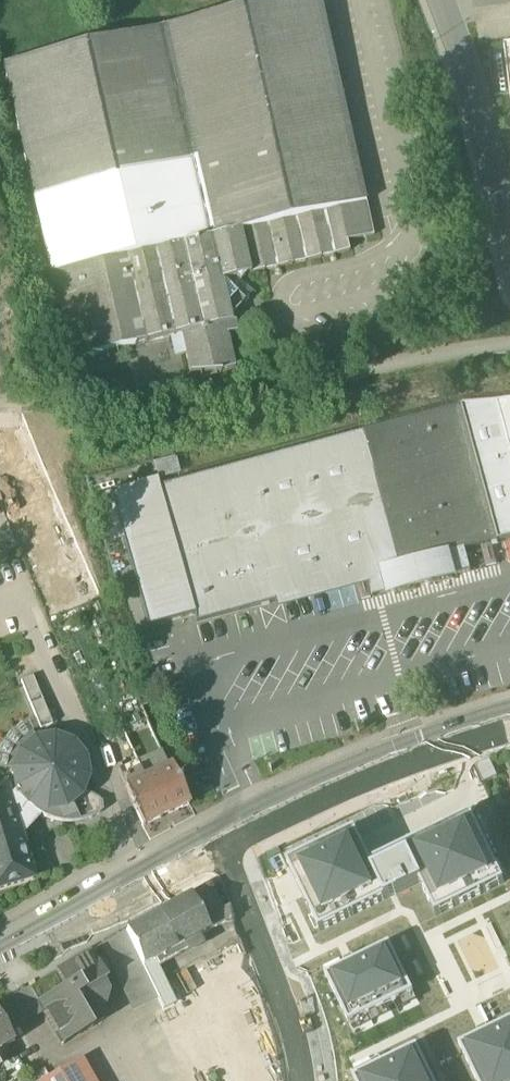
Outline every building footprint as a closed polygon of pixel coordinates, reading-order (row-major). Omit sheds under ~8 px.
[(73,270),(368,203),(322,0),(285,0),(4,64),(51,275),(73,270)] [(230,324),(229,320),(228,312),(240,299),(222,282),(235,279),(239,283),(245,277),(348,254),(346,244),(345,241),(352,240),(352,242),(376,237),(368,203),(73,270),(93,355),(93,356),(171,339),(234,325),(233,323),(230,324)] [(51,275),(71,361),(93,355),(73,270),(51,275)] [(245,303),(240,299),(228,312),(229,320),(245,303)] [(189,376),(219,377),(233,372),(226,338),(236,335),(234,325),(171,339),(176,358),(185,356),(189,376)] [(498,399),(509,444),(509,398),(498,399)] [(509,537),(509,444),(498,399),(462,402),(462,403),(365,429),(160,484),(194,613),(197,622),(383,571),(388,593),(431,582),(471,571),(465,549),(509,537)] [(159,457),(162,474),(183,471),(181,454),(159,457)] [(157,475),(110,488),(117,514),(147,626),(194,613),(160,484),(157,475)] [(104,518),(117,514),(110,488),(96,492),(104,518)] [(51,727),(31,679),(21,684),(40,731),(51,727)] [(27,728),(18,732),(6,745),(0,755),(0,771),(6,771),(15,748),(32,735),(27,728)] [(32,735),(15,748),(6,771),(12,773),(16,791),(18,796),(36,816),(51,822),(73,824),(89,820),(102,812),(101,803),(82,792),(86,780),(84,761),(71,746),(53,739),(35,742),(32,735)] [(477,767),(484,784),(499,778),(492,760),(477,767)] [(118,771),(126,788),(144,779),(137,763),(118,771)] [(133,803),(144,827),(188,807),(170,767),(144,779),(126,788),(133,803)] [(4,786),(0,788),(0,889),(32,879),(19,835),(9,803),(4,786)] [(36,816),(18,796),(9,803),(19,835),(36,816)] [(356,831),(287,864),(320,933),(419,884),(436,918),(504,885),(471,816),(372,864),(356,831)] [(278,848),(266,854),(269,860),(281,855),(278,848)] [(209,888),(190,898),(209,931),(227,921),(228,922),(234,919),(229,908),(222,912),(209,888)] [(198,937),(209,931),(190,898),(190,897),(157,915),(174,950),(185,944),(198,937)] [(142,967),(153,961),(174,950),(157,915),(125,932),(142,967)] [(103,944),(134,1009),(157,998),(142,967),(125,932),(103,944)] [(185,944),(189,952),(189,953),(203,945),(198,937),(185,944)] [(189,952),(185,944),(174,950),(178,957),(189,952)] [(389,945),(325,977),(349,1026),(413,995),(389,945)] [(178,957),(174,950),(153,961),(157,969),(178,957)] [(39,1004),(62,1045),(93,1027),(92,1026),(101,1021),(108,993),(103,983),(106,981),(90,953),(68,966),(78,982),(67,989),(39,1004)] [(157,998),(162,1008),(172,1004),(157,969),(153,961),(142,967),(157,998)] [(78,982),(68,966),(57,972),(67,989),(78,982)] [(29,987),(6,1001),(20,1025),(42,1012),(29,987)] [(20,1025),(6,1001),(0,1004),(0,1018),(8,1032),(20,1025)] [(14,1042),(8,1032),(0,1018),(0,1050),(14,1042)] [(459,1047),(476,1080),(509,1080),(509,1022),(459,1047)] [(352,1079),(354,1080),(434,1080),(417,1047),(352,1079)] [(82,1059),(81,1059),(42,1080),(94,1080),(82,1059)]
